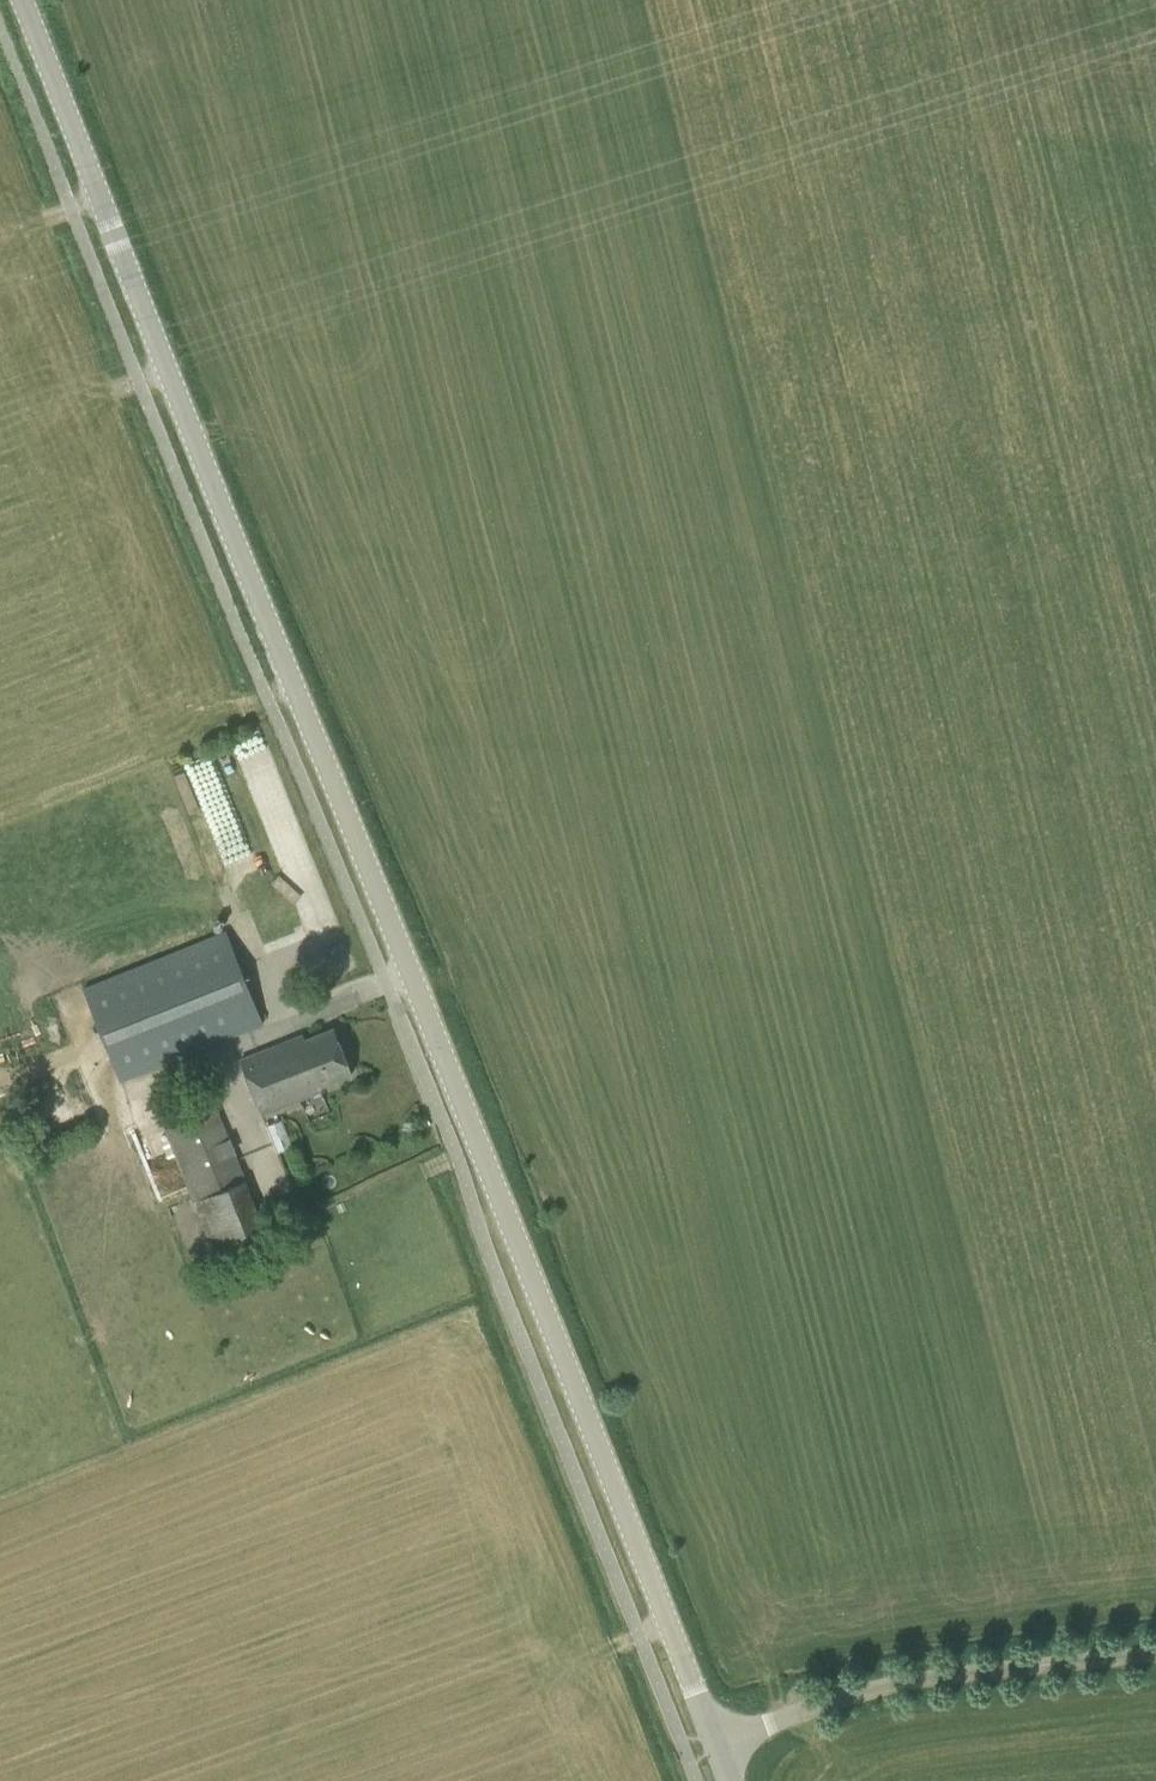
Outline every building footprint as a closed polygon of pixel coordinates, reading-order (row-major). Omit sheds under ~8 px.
[(264,1025),(226,930),(82,987),(121,1082),(264,1025)] [(352,1075),(333,1028),(305,1039),(304,1034),(241,1059),(263,1115),(321,1092),(320,1088),(352,1075)] [(247,1183),(218,1108),(163,1130),(216,1259),(270,1238),(247,1183)]
